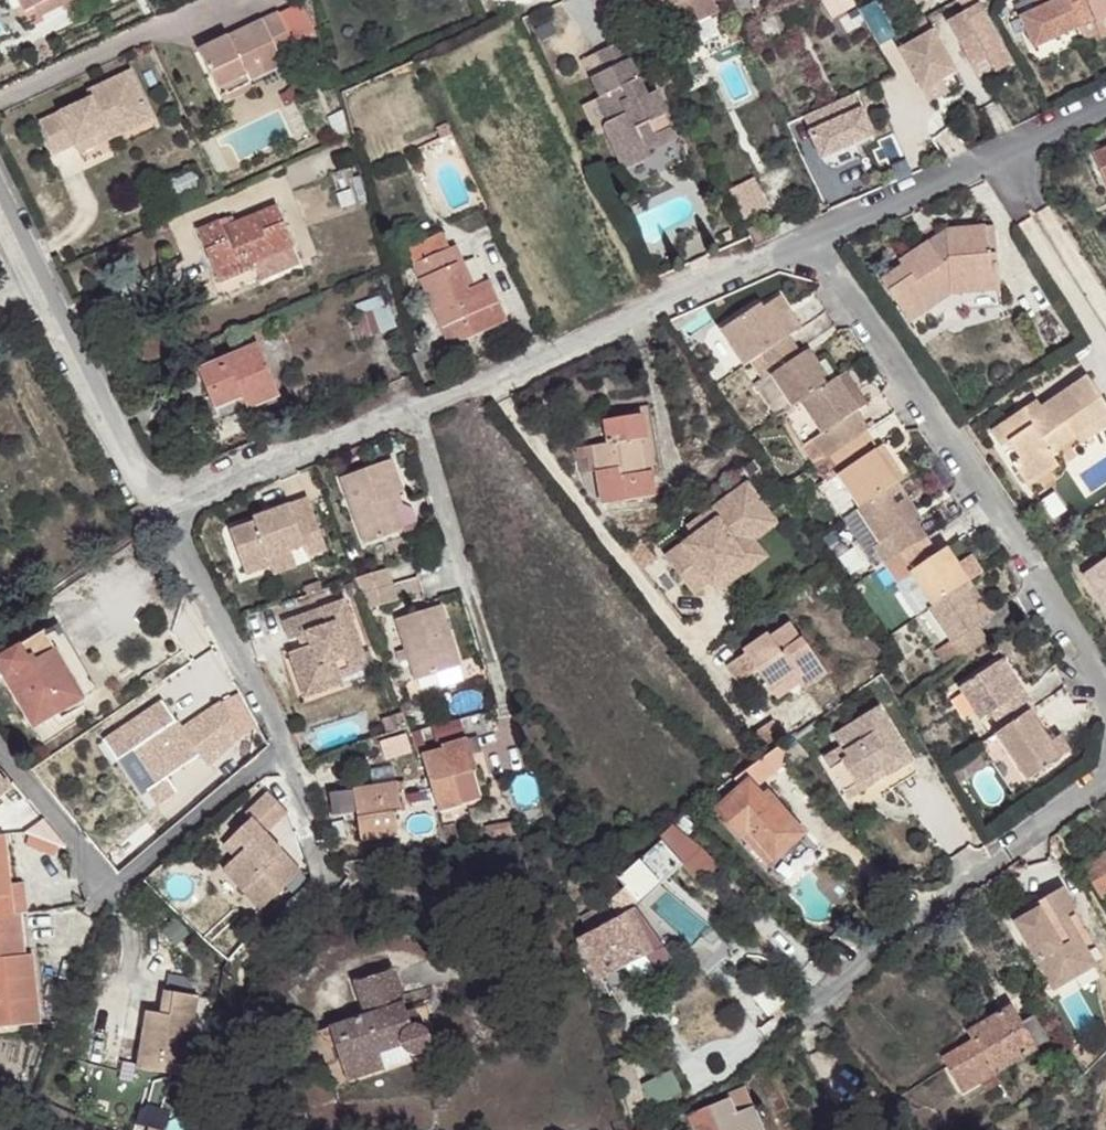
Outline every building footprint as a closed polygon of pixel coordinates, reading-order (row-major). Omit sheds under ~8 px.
[(34,7),(47,0),(19,0),(25,11),(34,7)] [(67,1),(66,0),(47,0),(34,7),(38,16),(67,1)] [(610,21),(640,8),(636,0),(600,0),(610,21)] [(640,8),(644,18),(657,13),(651,0),(636,0),(640,8)] [(673,35),(716,16),(709,0),(658,0),(673,35)] [(832,19),(856,6),(852,0),(822,0),(832,19)] [(946,23),(969,64),(984,55),(992,68),(994,72),(1012,62),(977,0),(958,0),(965,12),(946,23)] [(1048,0),(1024,0),(1013,5),(1018,16),(1049,2),(1048,0)] [(1066,0),(1048,0),(1049,2),(1018,16),(1033,48),(1078,28),(1066,0)] [(1084,40),(1099,33),(1094,23),(1105,18),(1105,0),(1066,0),(1078,28),(1084,40)] [(842,37),(861,29),(853,10),(834,18),(842,37)] [(199,51),(223,102),(253,88),(249,80),(283,63),(281,59),(297,52),(279,13),(199,51)] [(898,50),(922,91),(941,80),(956,72),(925,17),(915,23),(922,36),(898,50)] [(1099,33),(1105,30),(1105,18),(1094,23),(1099,33)] [(621,44),(599,54),(608,72),(592,80),(601,99),(583,108),(595,133),(602,130),(627,182),(656,168),(647,150),(645,145),(654,141),(657,146),(676,137),(654,92),(646,96),(621,44)] [(599,54),(583,62),(592,80),(608,72),(599,54)] [(969,64),(976,77),(992,68),(984,55),(969,64)] [(39,122),(53,153),(74,143),(108,127),(112,137),(154,118),(132,70),(87,91),(90,98),(39,122)] [(941,80),(922,91),(929,103),(948,92),(941,80)] [(291,104),(294,97),(293,91),(291,86),(285,94),(280,97),(285,107),(291,104)] [(854,94),(803,116),(821,157),(872,134),(854,94)] [(328,117),(338,141),(350,135),(343,110),(328,117)] [(74,143),(78,152),(112,137),(108,127),(74,143)] [(654,141),(645,145),(647,150),(657,146),(654,141)] [(1092,153),(1105,184),(1105,147),(1092,153)] [(355,203),(350,189),(337,194),(342,207),(355,203)] [(197,231),(219,282),(254,267),(252,262),(290,246),(293,245),(277,205),(223,228),(220,221),(197,231)] [(802,224),(822,214),(817,205),(798,215),(802,224)] [(747,230),(751,237),(772,227),(769,220),(747,230)] [(880,279),(905,318),(947,290),(949,294),(998,290),(994,225),(945,228),(898,261),(901,265),(880,279)] [(451,227),(448,228),(456,247),(459,245),(451,227)] [(755,246),(777,236),(772,227),(751,237),(755,246)] [(448,228),(407,245),(445,330),(486,312),(467,270),(464,272),(453,248),(456,247),(448,228)] [(254,267),(260,281),(298,265),(290,246),(252,262),(254,267)] [(486,312),(503,305),(485,263),(467,270),(486,312)] [(905,318),(908,322),(949,294),(947,290),(905,318)] [(356,305),(367,336),(380,332),(372,310),(385,305),(381,295),(356,305)] [(720,330),(744,367),(749,364),(761,356),(788,337),(797,331),(784,312),(789,309),(780,295),(763,306),(760,303),(720,330)] [(784,312),(797,331),(801,328),(789,309),(784,312)] [(415,350),(428,344),(422,330),(409,336),(415,350)] [(773,373),(769,375),(791,408),(799,402),(825,384),(803,352),(800,354),(788,337),(761,356),(773,373)] [(280,395),(258,343),(198,370),(214,408),(242,396),(247,409),(280,395)] [(417,358),(431,351),(428,344),(415,350),(413,351),(417,358)] [(808,349),(803,352),(825,384),(829,381),(808,349)] [(761,356),(749,364),(760,381),(769,375),(773,373),(761,356)] [(844,371),(837,376),(859,409),(866,405),(844,371)] [(815,441),(826,458),(830,455),(859,436),(865,432),(853,413),(859,409),(837,376),(829,381),(825,384),(799,402),(822,436),(815,441)] [(1027,485),(1058,464),(1051,453),(1041,439),(1065,422),(1076,437),(1105,416),(1105,403),(1087,376),(1041,407),(1044,411),(1029,421),(1022,410),(991,431),(1001,446),(1008,441),(1019,457),(1012,462),(1027,485)] [(214,408),(220,422),(249,412),(247,409),(242,396),(214,408)] [(1041,407),(1037,400),(1022,410),(1029,421),(1044,411),(1041,407)] [(220,422),(214,408),(208,410),(214,424),(220,422)] [(642,415),(604,420),(607,444),(593,446),(597,471),(601,504),(654,497),(651,471),(644,472),(639,440),(646,439),(642,415)] [(1080,443),(1105,426),(1105,416),(1076,437),(1080,443)] [(1065,422),(1041,439),(1051,453),(1076,437),(1065,422)] [(859,436),(870,452),(874,449),(876,448),(865,432),(859,436)] [(842,472),(836,476),(858,510),(898,482),(874,449),(870,452),(859,436),(830,455),(842,472)] [(646,439),(639,440),(644,472),(651,471),(646,439)] [(874,449),(898,482),(905,477),(881,444),(876,448),(874,449)] [(593,446),(576,448),(578,474),(597,471),(593,446)] [(814,465),(826,482),(836,476),(842,472),(830,455),(826,458),(814,465)] [(341,477),(365,544),(403,530),(395,509),(391,496),(402,492),(391,459),(341,477)] [(875,548),(885,563),(926,536),(916,521),(908,526),(903,519),(917,510),(898,482),(858,510),(857,511),(879,545),(875,548)] [(665,557),(691,593),(708,581),(719,573),(722,577),(747,559),(735,542),(771,516),(746,483),(685,527),(692,536),(665,557)] [(402,506),(397,493),(391,496),(395,509),(402,506)] [(292,509),(310,503),(308,499),(291,505),(292,509)] [(230,532),(245,574),(270,565),(273,564),(270,557),(290,549),(305,544),(309,555),(327,548),(310,503),(292,509),(291,505),(253,519),(254,523),(230,532)] [(903,519),(908,526),(916,521),(921,517),(917,510),(903,519)] [(843,520),(876,569),(885,563),(875,548),(879,545),(857,511),(843,520)] [(708,581),(716,593),(766,556),(754,540),(776,523),(771,516),(735,542),(747,559),(722,577),(719,573),(708,581)] [(931,606),(961,585),(967,580),(981,571),(960,539),(937,553),(926,536),(885,563),(898,583),(910,574),(931,606)] [(296,565),(290,549),(270,557),(273,564),(270,565),(273,574),(296,565)] [(1105,609),(1105,560),(1083,576),(1105,609)] [(356,578),(361,594),(392,584),(387,568),(356,578)] [(980,600),(967,580),(961,585),(974,604),(980,600)] [(361,594),(367,609),(398,600),(394,584),(392,584),(361,594)] [(949,642),(961,660),(988,642),(977,626),(984,621),(974,604),(961,585),(931,606),(926,609),(949,642)] [(289,652),(305,696),(343,683),(341,676),(337,663),(363,654),(344,600),(282,623),(288,640),(297,637),(307,634),(311,645),(301,648),(289,652)] [(408,660),(415,680),(437,673),(459,666),(460,666),(441,605),(396,619),(405,649),(408,660)] [(7,633),(16,648),(58,623),(48,606),(13,626),(14,629),(7,633)] [(33,727),(97,689),(58,623),(16,648),(0,657),(0,675),(2,673),(33,727)] [(792,674),(803,689),(826,673),(802,638),(799,640),(788,623),(769,636),(767,634),(742,651),(744,654),(725,666),(739,684),(757,672),(769,690),(792,674)] [(297,637),(301,648),(311,645),(307,634),(297,637)] [(949,642),(935,652),(947,669),(961,660),(949,642)] [(408,660),(405,649),(397,652),(400,662),(408,660)] [(337,663),(341,676),(367,667),(363,654),(337,663)] [(995,664),(1016,696),(1023,691),(1002,659),(995,664)] [(958,689),(979,721),(993,712),(1003,728),(1028,711),(1034,707),(1023,691),(1016,696),(995,664),(958,689)] [(463,680),(459,666),(437,673),(441,687),(463,680)] [(823,758),(854,809),(891,787),(895,773),(893,771),(910,761),(878,708),(833,735),(840,747),(823,758)] [(217,723),(242,762),(262,748),(238,709),(217,723)] [(1003,728),(994,734),(1026,782),(1069,751),(1058,736),(1050,742),(1028,711),(1003,728)] [(199,735),(223,775),(242,762),(217,723),(199,735)] [(373,739),(377,753),(401,746),(397,730),(373,739)] [(420,755),(438,810),(480,797),(472,770),(476,769),(466,738),(442,746),(442,748),(420,755)] [(778,747),(748,767),(755,776),(785,755),(778,747)] [(975,747),(947,766),(958,782),(986,763),(975,747)] [(895,773),(891,787),(917,773),(910,761),(893,771),(895,773)] [(734,777),(740,788),(748,781),(741,773),(734,777)] [(11,789),(0,775),(0,797),(11,789)] [(356,812),(360,842),(398,837),(395,811),(401,811),(397,781),(352,789),(356,812)] [(717,809),(767,865),(778,854),(793,872),(818,850),(775,801),(770,806),(763,797),(748,781),(740,788),(717,809)] [(332,815),(356,812),(352,789),(329,793),(332,815)] [(223,869),(261,910),(301,872),(265,833),(287,812),(269,792),(246,814),(250,819),(233,835),(245,848),(235,857),(223,869)] [(768,793),(763,797),(770,806),(775,801),(768,793)] [(154,814),(166,827),(174,819),(162,806),(154,814)] [(490,826),(492,840),(517,836),(515,822),(490,826)] [(671,823),(661,836),(705,877),(716,866),(671,823)] [(13,915),(3,835),(0,835),(0,916),(13,915)] [(223,845),(235,857),(245,848),(233,835),(223,845)] [(1082,867),(1101,899),(1105,896),(1105,853),(1082,867)] [(638,862),(617,882),(639,906),(645,901),(698,957),(714,941),(638,862)] [(19,914),(26,913),(22,883),(9,885),(13,915),(19,914)] [(1014,921),(1047,978),(1088,954),(1065,915),(1075,909),(1062,887),(1028,906),(1031,911),(1014,921)] [(588,933),(577,938),(598,979),(663,946),(636,908),(617,917),(611,904),(581,918),(588,933)] [(1065,915),(1088,954),(1097,948),(1075,909),(1065,915)] [(39,1023),(32,953),(24,954),(19,914),(13,915),(0,916),(0,1027),(39,1023)] [(1047,978),(1053,990),(1095,965),(1088,954),(1047,978)] [(340,1061),(341,1066),(400,1045),(403,1050),(407,1053),(411,1055),(415,1056),(426,1052),(429,1048),(431,1042),(431,1039),(429,1033),(427,1030),(422,1026),(416,1024),(411,1025),(392,969),(354,982),(365,1015),(301,1037),(313,1071),(340,1061)] [(756,1002),(769,1017),(785,1002),(773,988),(756,1002)] [(147,1011),(137,1069),(160,1072),(161,1063),(180,1066),(186,1066),(197,996),(163,991),(159,1013),(147,1011)] [(941,1059),(961,1092),(1047,1041),(1040,1029),(1027,1036),(1010,1007),(966,1032),(971,1041),(941,1059)] [(341,1066),(346,1081),(408,1058),(407,1053),(403,1050),(400,1045),(341,1066)] [(627,1058),(615,1062),(631,1119),(647,1114),(641,1094),(640,1094),(635,1077),(633,1077),(627,1058)] [(161,1063),(160,1072),(178,1075),(180,1066),(161,1063)] [(687,1114),(694,1129),(764,1129),(745,1087),(729,1093),(730,1097),(687,1114)]
